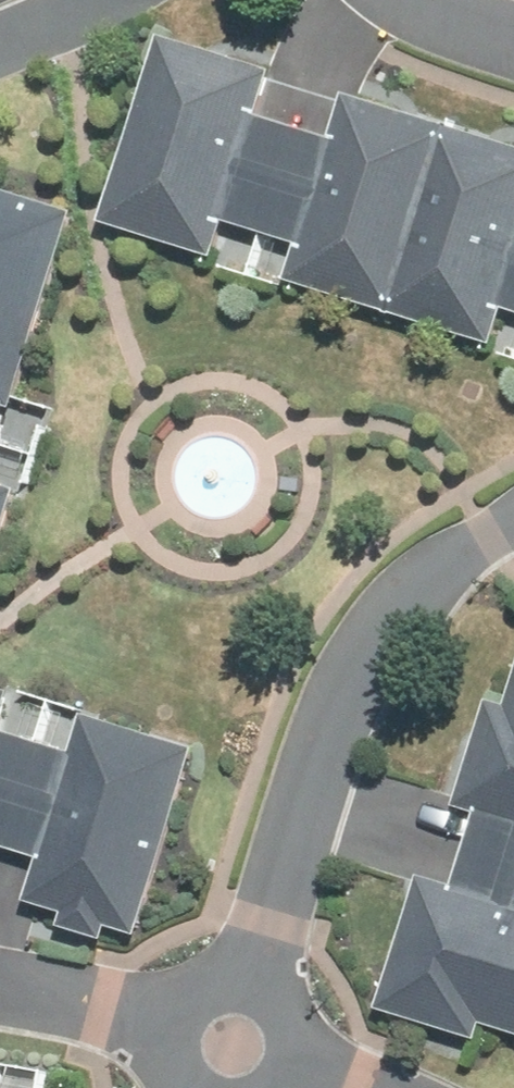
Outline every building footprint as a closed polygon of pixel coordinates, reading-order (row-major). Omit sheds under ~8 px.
[(165,36),(105,227),(225,264),(239,218),(314,241),(299,287),(506,352),(513,327),(513,145),(355,95),(341,139),(273,117),(287,74),(165,36)] [(14,410),(29,414),(88,218),(0,192),(0,456),(14,410)] [(30,501),(0,492),(0,601),(30,501)] [(150,949),(208,753),(100,720),(89,758),(17,736),(28,699),(0,691),(0,843),(59,860),(42,917),(150,949)] [(392,1017),(491,1046),(498,1025),(513,1030),(513,717),(503,714),(475,805),(498,812),(471,902),(430,889),(392,1017)]
